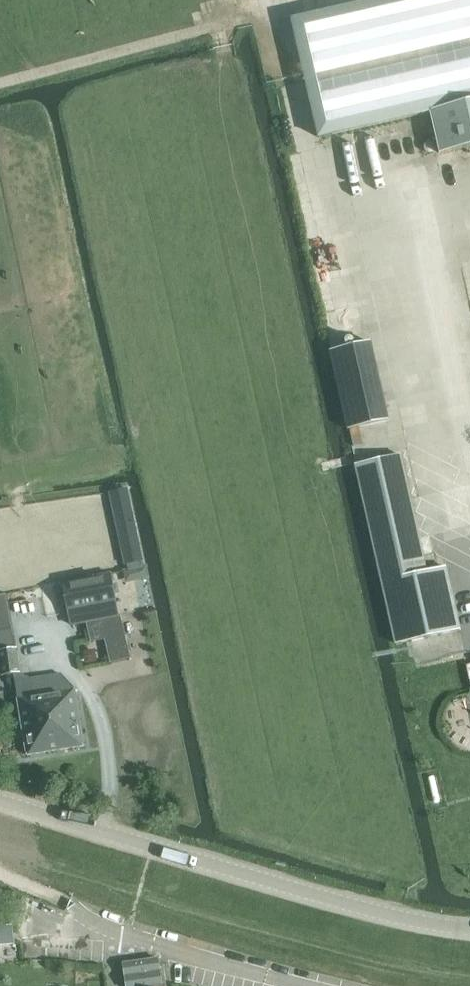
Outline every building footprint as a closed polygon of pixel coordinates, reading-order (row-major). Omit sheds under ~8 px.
[(293,20),(320,137),(431,112),(441,153),(469,147),(469,0),(381,0),(299,19),(293,20)] [(329,354),(347,431),(385,422),(367,345),(329,354)] [(426,571),(401,454),(357,464),(397,644),(460,630),(446,566),(426,571)] [(125,565),(128,565),(144,561),(145,561),(129,487),(109,492),(125,565)] [(111,574),(63,583),(70,624),(98,619),(108,664),(129,659),(111,574)] [(0,596),(0,627),(11,625),(6,595),(0,596)] [(0,651),(0,676),(5,675),(21,673),(17,648),(15,648),(0,651)] [(16,682),(18,699),(28,755),(84,746),(75,690),(58,692),(56,675),(16,682)] [(5,943),(13,942),(11,927),(0,928),(0,944),(5,943)] [(159,961),(158,957),(124,962),(127,985),(167,985),(166,982),(162,983),(159,961)]
